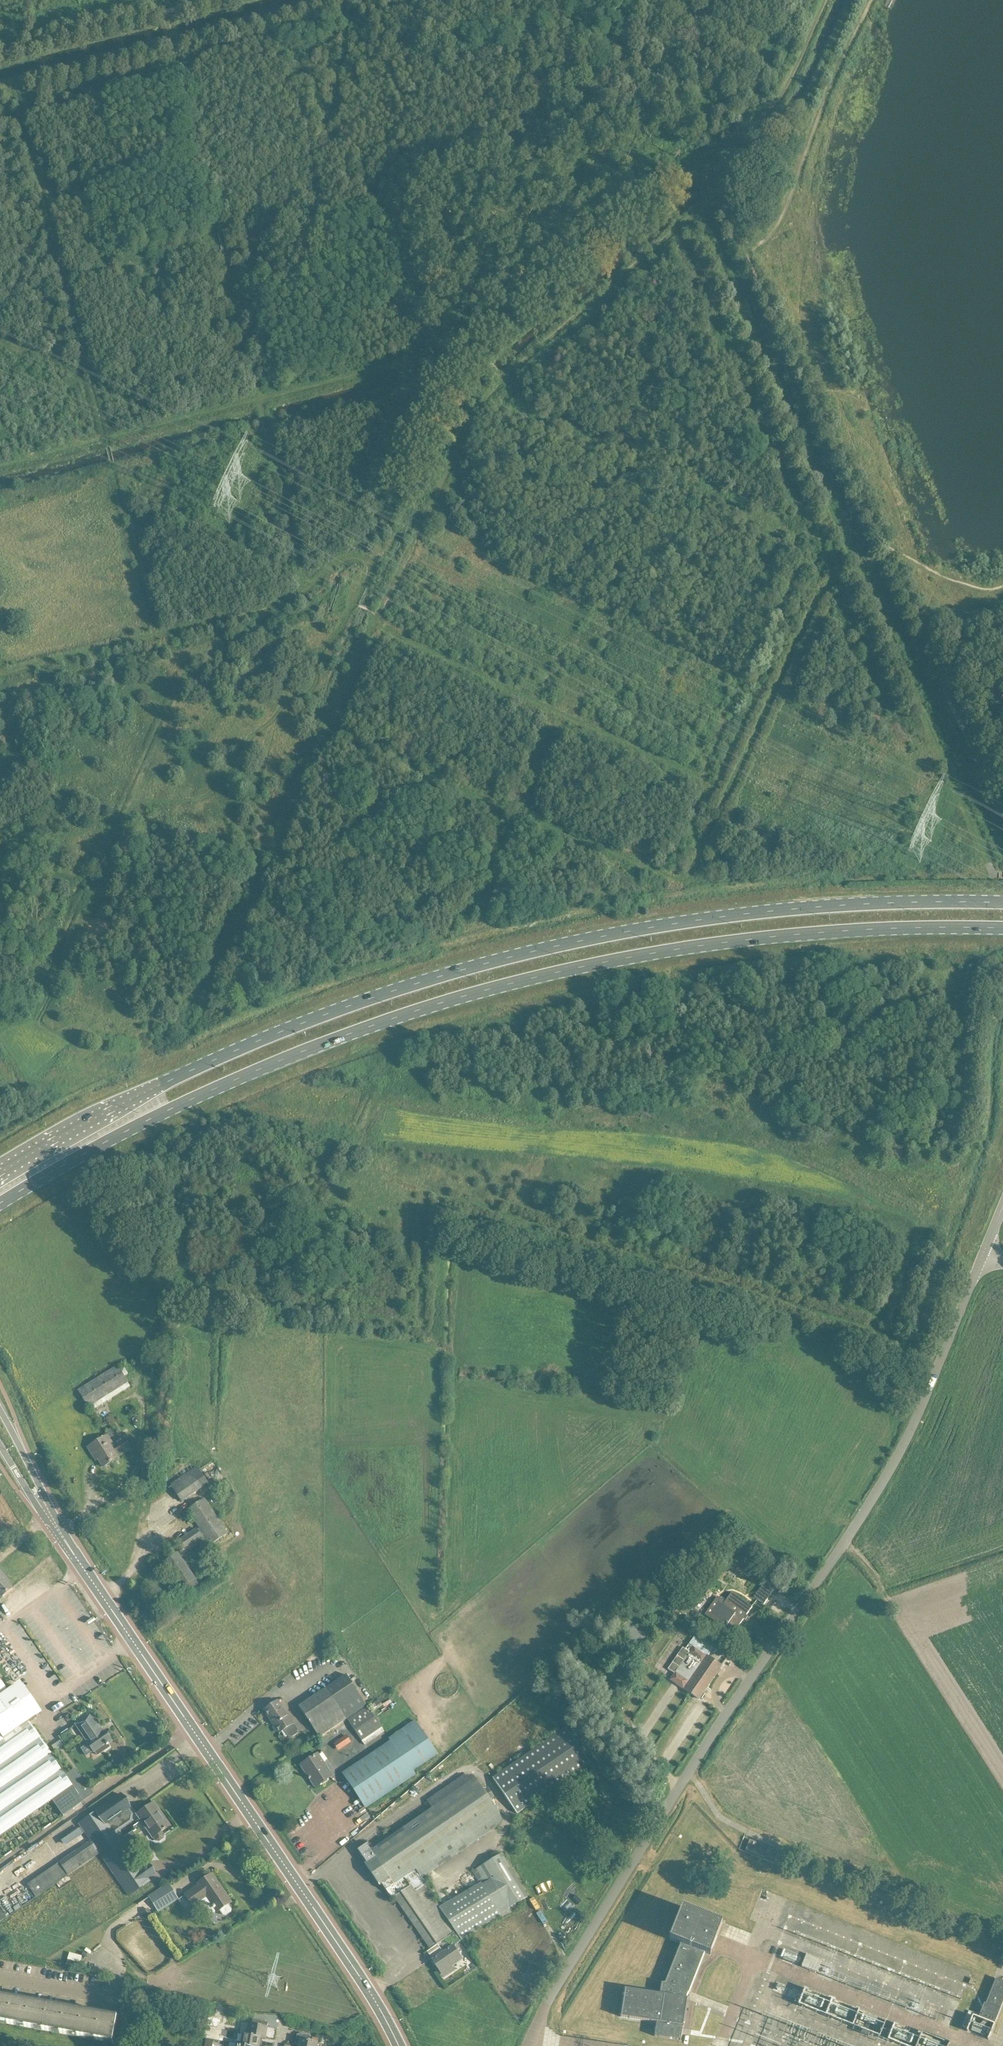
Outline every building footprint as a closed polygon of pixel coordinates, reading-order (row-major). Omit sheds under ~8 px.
[(117,1366),(78,1390),(89,1408),(128,1383),(117,1366)] [(96,1455),(104,1467),(118,1458),(109,1444),(111,1442),(107,1436),(88,1448),(94,1456),(96,1455)] [(172,1485),(185,1502),(212,1482),(199,1465),(172,1485)] [(207,1497),(188,1509),(200,1527),(181,1539),(188,1550),(209,1537),(213,1544),(231,1534),(207,1497)] [(169,1560),(188,1588),(201,1580),(181,1552),(169,1560)] [(737,1555),(733,1561),(740,1566),(744,1560),(737,1555)] [(13,1588),(4,1577),(5,1576),(0,1570),(0,1596),(1,1597),(13,1588)] [(689,1573),(680,1581),(685,1586),(694,1578),(689,1573)] [(765,1583),(754,1597),(756,1599),(764,1604),(774,1590),(770,1587),(767,1584),(766,1584),(765,1583)] [(704,1615),(733,1635),(752,1607),(744,1601),(732,1592),(725,1601),(717,1596),(704,1615)] [(633,1616),(618,1630),(636,1648),(650,1635),(636,1620),(633,1616)] [(671,1680),(699,1699),(721,1666),(694,1647),(689,1644),(685,1649),(683,1648),(668,1669),(675,1674),(671,1680)] [(347,1674),(299,1706),(320,1737),(368,1705),(347,1674)] [(15,1686),(7,1691),(0,1681),(0,1837),(53,1800),(63,1816),(84,1802),(39,1738),(29,1723),(36,1717),(37,1717),(15,1686)] [(280,1700),(264,1711),(268,1716),(271,1715),(272,1717),(271,1719),(270,1720),(273,1724),(279,1733),(285,1729),(289,1736),(292,1737),(298,1733),(298,1730),(299,1730),(280,1700)] [(369,1706),(348,1720),(362,1740),(382,1726),(369,1706)] [(89,1743),(88,1743),(94,1752),(106,1744),(107,1745),(109,1744),(108,1743),(111,1741),(105,1732),(102,1734),(99,1729),(100,1728),(91,1714),(76,1724),(89,1743)] [(366,1808),(392,1791),(416,1774),(413,1770),(437,1754),(415,1722),(390,1739),(392,1741),(343,1773),(366,1808)] [(566,1728),(493,1778),(517,1814),(590,1764),(566,1728)] [(334,1744),(338,1750),(351,1742),(347,1735),(334,1744)] [(55,1751),(64,1745),(60,1740),(52,1746),(55,1751)] [(316,1787),(331,1777),(316,1755),(301,1765),(307,1773),(309,1773),(311,1777),(308,1778),(309,1780),(310,1779),(316,1787)] [(432,1960),(440,1971),(450,1964),(452,1967),(462,1960),(460,1957),(458,1953),(461,1951),(457,1944),(462,1940),(501,1916),(501,1918),(518,1908),(516,1905),(516,1904),(515,1904),(521,1901),(522,1901),(522,1900),(526,1897),(527,1898),(527,1897),(527,1896),(526,1896),(522,1889),(522,1888),(521,1888),(517,1881),(517,1880),(516,1880),(512,1872),(512,1871),(511,1871),(507,1864),(507,1863),(506,1863),(502,1855),(501,1854),(501,1855),(484,1865),(483,1865),(483,1866),(473,1871),(480,1883),(439,1908),(424,1885),(426,1883),(420,1875),(475,1838),(471,1832),(499,1813),(498,1812),(494,1807),(495,1807),(494,1806),(490,1801),(490,1800),(494,1797),(488,1789),(484,1792),(484,1791),(483,1791),(480,1786),(480,1785),(479,1785),(476,1780),(476,1779),(371,1851),(367,1844),(358,1850),(367,1863),(365,1864),(380,1886),(382,1884),(386,1891),(386,1890),(392,1899),(395,1897),(431,1949),(438,1945),(443,1953),(432,1960)] [(120,1795),(78,1824),(80,1827),(85,1834),(90,1841),(99,1854),(120,1884),(128,1897),(150,1882),(147,1878),(141,1869),(116,1832),(132,1821),(133,1814),(120,1795)] [(162,1832),(170,1826),(169,1825),(167,1827),(157,1813),(159,1811),(154,1803),(137,1814),(156,1841),(159,1842),(164,1839),(164,1835),(162,1832)] [(750,1840),(745,1851),(764,1858),(769,1848),(750,1840)] [(516,1865),(526,1881),(529,1880),(519,1863),(516,1865)] [(228,1905),(231,1902),(221,1888),(219,1890),(210,1876),(212,1875),(212,1874),(198,1884),(199,1886),(185,1895),(193,1906),(206,1897),(217,1912),(220,1910),(223,1915),(226,1915),(231,1912),(231,1910),(228,1905)] [(160,1910),(178,1899),(169,1885),(151,1896),(160,1910)] [(688,1992),(689,1992),(705,1953),(710,1955),(723,1922),(682,1906),(669,1939),(681,1943),(665,1983),(662,1983),(659,1995),(625,1989),(620,2017),(657,2022),(655,2036),(681,2040),(683,2026),(684,2026),(688,1998),(686,1998),(686,1997),(688,1992)] [(797,1962),(801,1953),(788,1948),(784,1957),(797,1962)] [(801,1967),(817,1973),(822,1960),(806,1954),(801,1967)] [(966,2031),(988,2040),(1002,2002),(1002,1981),(996,1978),(986,2004),(984,2003),(979,2015),(969,2011),(964,2022),(969,2024),(966,2031)] [(113,2043),(117,2018),(0,1997),(0,2023),(113,2043)] [(920,2045),(926,2045),(927,2043),(935,2045),(939,2045),(942,2037),(933,2034),(931,2037),(900,2027),(902,2022),(835,2000),(834,2002),(823,1998),(821,2006),(826,2008),(824,2014),(920,2045)] [(206,2027),(208,2027),(218,2029),(219,2024),(221,2024),(222,2019),(214,2017),(208,2016),(206,2027)] [(242,2023),(240,2033),(266,2038),(268,2027),(267,2027),(268,2023),(253,2020),(252,2024),(242,2023)] [(221,2030),(218,2029),(208,2027),(207,2037),(209,2038),(208,2041),(213,2042),(213,2039),(219,2040),(221,2030)] [(266,2038),(238,2033),(237,2034),(236,2038),(237,2040),(237,2043),(251,2045),(259,2045),(261,2038),(266,2039),(266,2038)] [(318,2042),(309,2041),(311,2035),(301,2033),(297,2035),(296,2044),(298,2045),(317,2045),(318,2042)] [(205,2045),(212,2045),(213,2042),(208,2041),(209,2038),(207,2037),(205,2045)]
